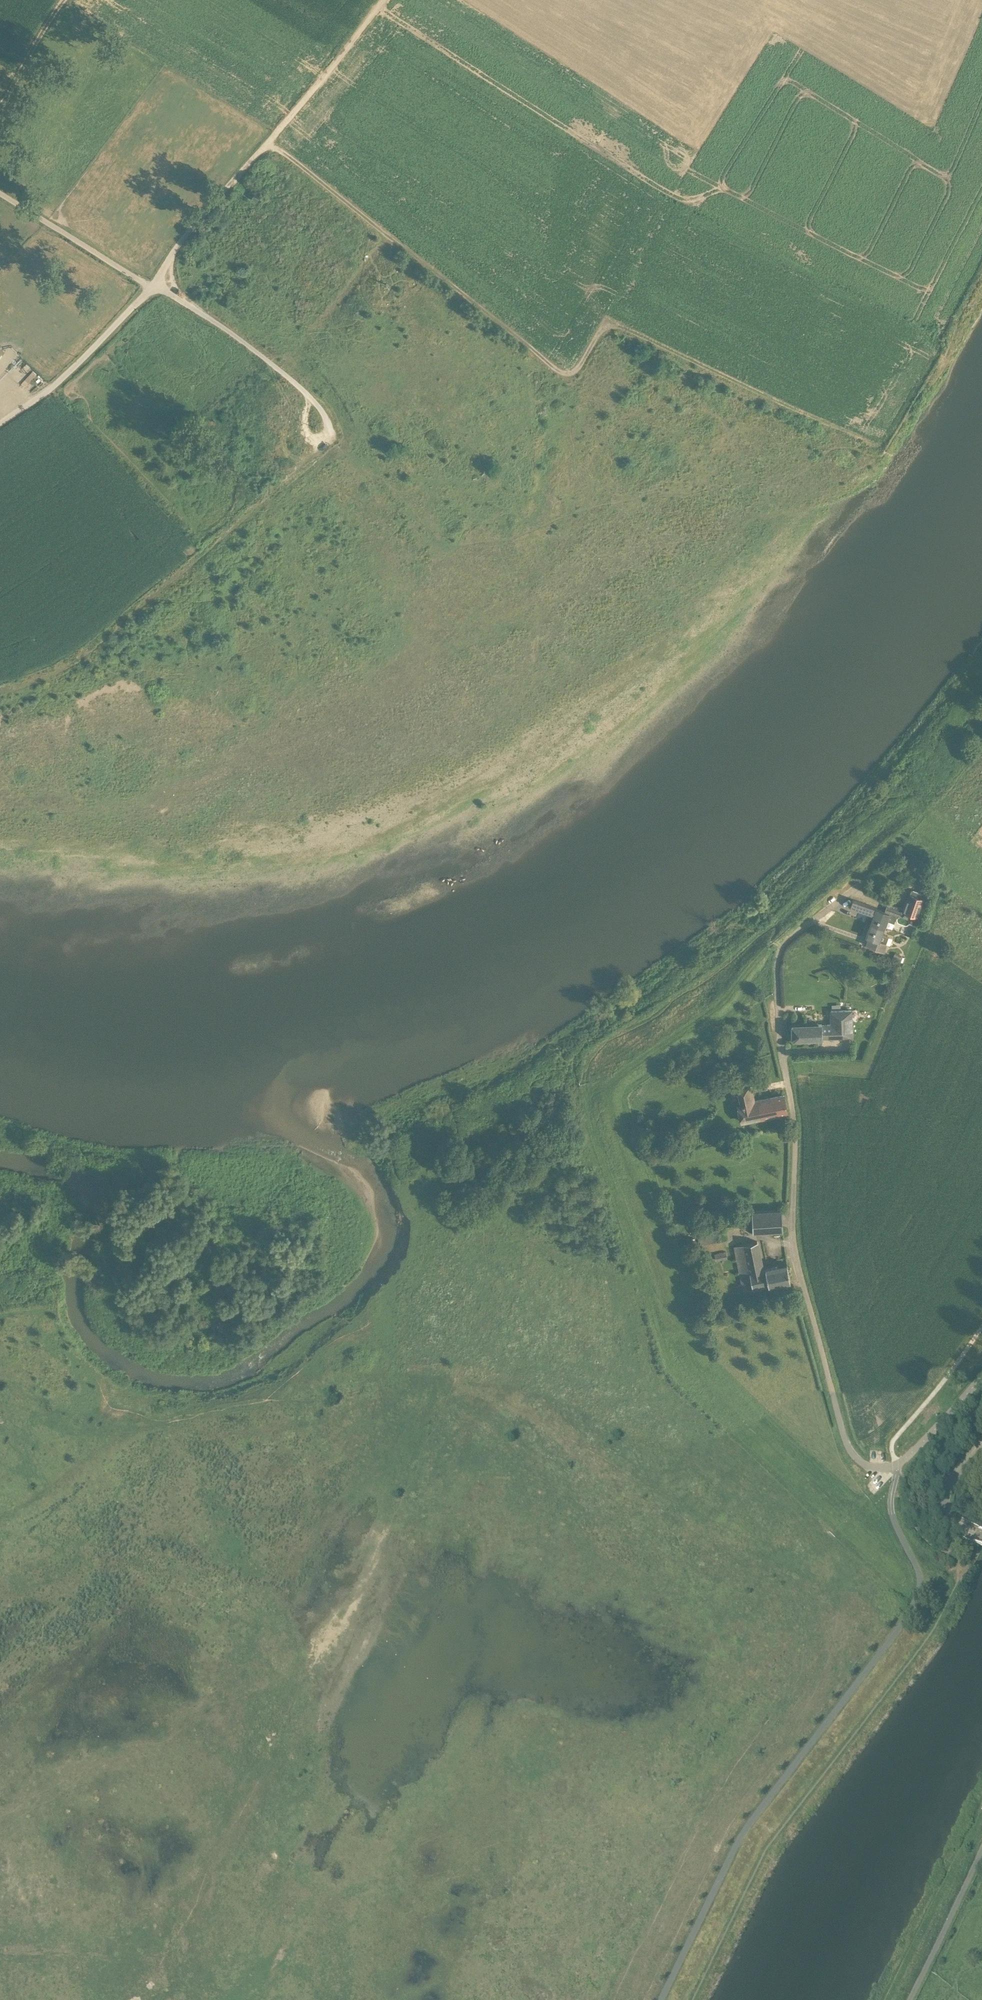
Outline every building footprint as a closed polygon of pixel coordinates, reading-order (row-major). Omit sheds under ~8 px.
[(917,915),(924,894),(911,889),(904,909),(887,903),(885,911),(907,918),(909,913),(917,915)] [(890,913),(853,900),(850,907),(856,909),(855,910),(868,914),(868,913),(873,915),(871,923),(885,927),(890,913)] [(883,952),(887,943),(886,943),(888,937),(882,935),(885,927),(871,923),(866,936),(869,937),(867,945),(883,952)] [(853,1038),(852,1010),(846,1010),(840,1010),(830,1010),(830,1024),(822,1025),(793,1025),(792,1025),(792,1026),(791,1026),(792,1039),(793,1041),(822,1039),(853,1038)] [(755,1101),(752,1085),(733,1090),(734,1094),(735,1094),(737,1104),(736,1104),(740,1121),(787,1112),(783,1095),(755,1101)] [(783,1229),(781,1210),(752,1212),(752,1211),(751,1211),(753,1231),(781,1229),(782,1229),(783,1229)] [(764,1269),(758,1242),(735,1246),(736,1254),(735,1255),(743,1291),(753,1289),(790,1281),(787,1264),(786,1264),(786,1265),(764,1269)] [(727,1259),(726,1251),(718,1253),(718,1252),(714,1253),(715,1261),(727,1259)]
